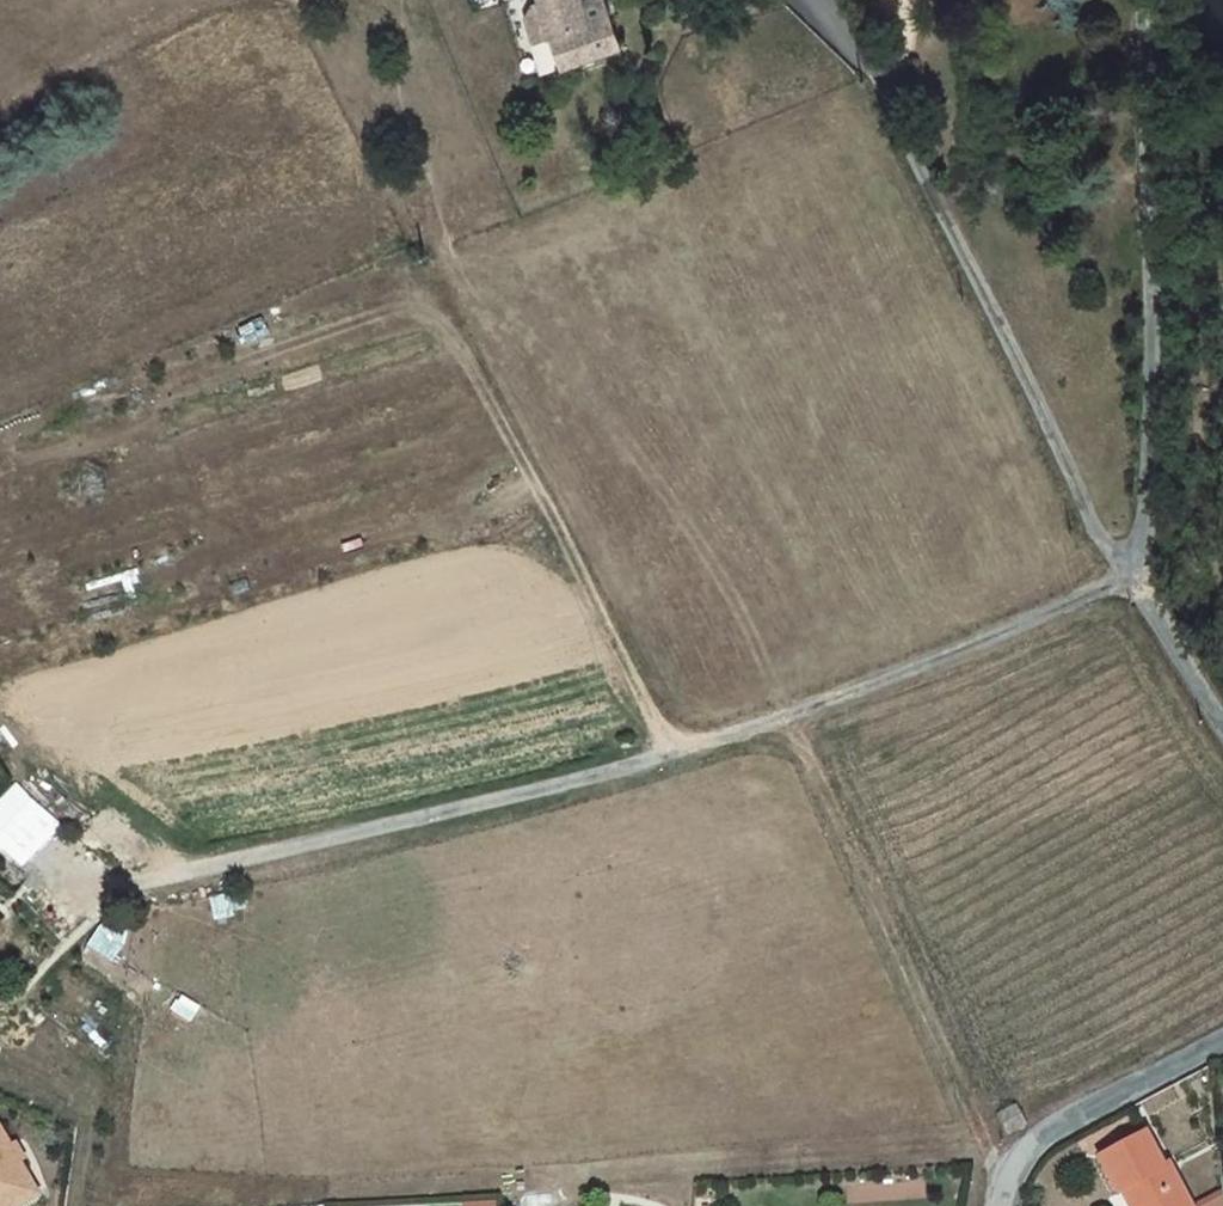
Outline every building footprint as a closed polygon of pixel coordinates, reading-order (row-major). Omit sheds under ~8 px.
[(542,0),(535,0),(528,14),(535,36),(551,31),(542,0)] [(551,31),(593,17),(587,0),(542,0),(551,31)] [(551,31),(562,64),(622,44),(609,0),(587,0),(593,17),(551,31)] [(18,777),(0,793),(0,841),(12,853),(48,816),(18,777)] [(41,1187),(3,1122),(0,1124),(0,1205),(8,1205),(41,1187)] [(1169,1166),(1163,1170),(1146,1135),(1105,1155),(1122,1192),(1127,1189),(1136,1205),(1189,1205),(1169,1166)] [(1222,1192),(1193,1205),(1222,1205),(1222,1193),(1222,1192)]
